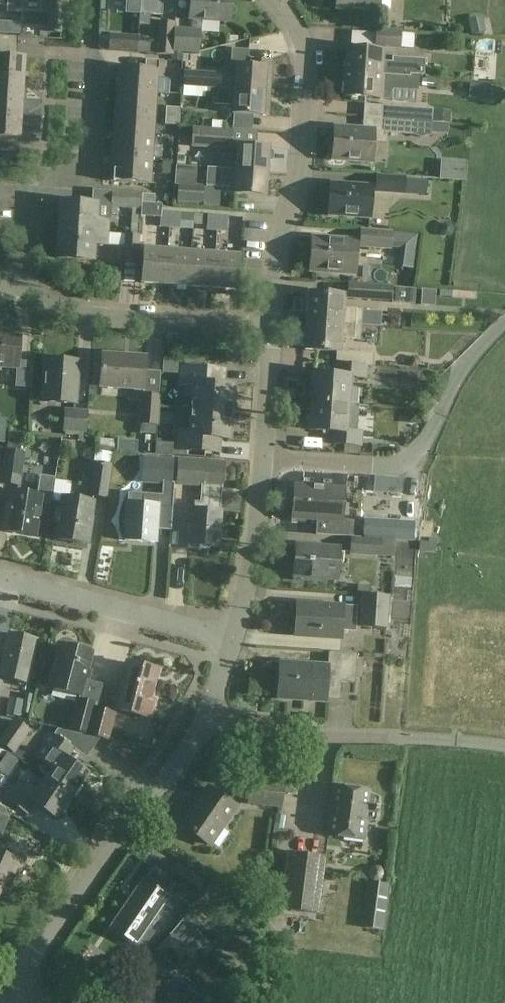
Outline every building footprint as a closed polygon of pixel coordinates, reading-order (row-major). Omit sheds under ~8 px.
[(7,11),(22,12),(23,0),(7,0),(7,11)] [(63,0),(59,0),(48,0),(46,32),(61,32),(63,0)] [(140,13),(139,24),(149,24),(149,14),(165,15),(166,0),(141,0),(140,13)] [(231,0),(191,0),(190,19),(230,22),(231,0)] [(379,0),(336,0),(336,9),(378,12),(379,0)] [(465,20),(478,20),(477,5),(464,6),(465,20)] [(172,55),(174,55),(176,27),(175,27),(175,22),(157,21),(156,54),(172,55)] [(176,27),(174,55),(183,56),(183,52),(198,52),(200,29),(176,27)] [(401,30),(375,28),(374,47),(400,49),(401,30)] [(108,51),(137,53),(139,36),(109,34),(108,51)] [(24,78),(25,57),(10,56),(11,35),(0,35),(0,76),(24,78)] [(347,48),(345,72),(422,77),(422,62),(393,60),(392,64),(382,64),(383,51),(347,48)] [(119,66),(117,89),(156,92),(157,76),(164,77),(165,61),(146,59),(145,68),(119,66)] [(209,74),(208,87),(265,91),(265,82),(271,83),(273,61),(248,60),(248,66),(235,65),(235,75),(217,74),(217,75),(209,74)] [(184,72),(183,86),(205,87),(206,73),(184,72)] [(344,97),(380,99),(385,100),(389,87),(402,88),(402,92),(417,92),(418,77),(422,78),(422,77),(345,72),(344,97)] [(23,98),(24,78),(0,76),(0,97),(23,98)] [(205,87),(183,86),(183,96),(205,98),(205,87)] [(232,114),(263,116),(269,116),(270,101),(264,100),(265,91),(208,87),(207,97),(212,98),(212,103),(233,105),(232,114)] [(156,92),(117,89),(116,112),(155,115),(156,92)] [(21,118),(23,98),(0,97),(0,117),(21,118)] [(431,122),(432,122),(433,109),(382,106),(381,119),(431,122)] [(166,107),(165,124),(177,125),(178,108),(166,107)] [(116,112),(115,135),(154,137),(155,115),(116,112)] [(0,117),(0,138),(20,139),(21,118),(0,117)] [(191,147),(231,150),(232,129),(222,128),(222,120),(211,119),(210,128),(192,127),(191,147)] [(431,122),(381,119),(380,133),(414,135),(420,139),(427,137),(430,137),(430,135),(431,134),(447,135),(448,125),(448,124),(432,123),(432,122),(431,122)] [(372,162),(374,131),(334,129),(332,160),(372,162)] [(115,135),(113,158),(152,160),(154,137),(115,135)] [(222,155),(221,168),(268,172),(269,160),(274,159),(275,151),(270,149),(270,147),(239,145),(238,156),(222,155)] [(151,184),(152,160),(113,158),(112,182),(151,184)] [(180,185),(179,201),(203,202),(204,186),(196,186),(198,168),(178,167),(176,184),(180,185)] [(266,196),(268,172),(221,168),(209,168),(208,187),(236,189),(235,194),(266,196)] [(375,192),(425,194),(426,179),(405,178),(405,176),(375,175),(375,192)] [(370,219),(372,187),(330,184),(328,216),(370,219)] [(113,191),(112,206),(139,208),(141,194),(113,191)] [(60,202),(59,230),(107,233),(108,221),(96,221),(97,205),(60,202)] [(161,218),(161,211),(162,204),(142,203),(141,216),(161,218)] [(172,212),(161,211),(161,218),(160,228),(171,228),(172,212)] [(172,212),(171,228),(182,229),(183,213),(172,212)] [(206,231),(217,231),(218,215),(207,215),(206,231)] [(228,216),(218,215),(217,231),(227,232),(228,216)] [(392,231),(360,229),(359,248),(390,249),(391,244),(402,245),(403,234),(392,233),(392,231)] [(107,233),(59,230),(57,258),(93,260),(94,244),(106,245),(107,233)] [(125,234),(123,262),(137,263),(139,235),(125,234)] [(354,273),(356,241),(313,238),(311,270),(354,273)] [(165,284),(168,250),(143,249),(141,283),(165,284)] [(192,252),(168,250),(165,284),(189,286),(192,252)] [(213,288),(215,253),(192,252),(189,286),(213,288)] [(240,255),(215,253),(213,288),(237,289),(240,255)] [(393,285),(347,283),(346,298),(391,301),(391,300),(405,300),(406,287),(404,287),(404,279),(394,278),(394,286),(393,286),(393,285)] [(447,288),(468,288),(468,280),(447,280),(447,288)] [(434,305),(435,292),(422,291),(422,305),(434,305)] [(310,294),(308,322),(361,325),(362,311),(342,309),(343,296),(310,294)] [(361,325),(308,322),(306,349),(340,352),(339,364),(366,365),(373,366),(374,353),(340,351),(340,339),(360,341),(361,325)] [(20,338),(0,337),(0,368),(18,369),(20,338)] [(144,388),(146,359),(102,356),(100,386),(144,388)] [(76,404),(78,362),(46,360),(43,401),(76,404)] [(314,374),(312,402),(347,404),(349,377),(366,378),(366,365),(339,364),(335,364),(334,375),(314,374)] [(192,409),(231,412),(233,386),(224,385),(225,371),(182,368),(181,386),(193,387),(192,409)] [(30,380),(16,379),(15,388),(29,389),(30,380)] [(143,395),(141,395),(140,401),(139,424),(141,424),(159,425),(159,424),(160,396),(143,395)] [(359,405),(347,404),(312,402),(310,430),(330,431),(329,444),(360,446),(361,432),(358,432),(359,405)] [(88,410),(64,408),(62,431),(64,431),(64,434),(83,436),(83,433),(86,433),(88,410)] [(230,439),(231,412),(192,409),(190,431),(178,430),(177,450),(219,452),(220,439),(230,439)] [(97,438),(88,496),(107,499),(116,441),(97,438)] [(1,483),(16,485),(22,453),(7,450),(1,483)] [(173,458),(144,456),(142,483),(171,485),(173,458)] [(218,547),(220,512),(222,488),(224,464),(177,460),(175,487),(201,489),(200,511),(191,511),(189,545),(218,547)] [(40,475),(37,495),(11,491),(7,513),(5,513),(3,531),(35,535),(40,503),(49,504),(53,477),(40,475)] [(402,493),(403,479),(393,478),(392,493),(402,493)] [(353,521),(341,520),(343,489),(295,486),(293,518),(317,519),(316,534),(352,537),(353,521)] [(128,496),(127,504),(125,540),(155,543),(157,507),(158,496),(142,495),(142,497),(128,496)] [(89,526),(93,501),(62,496),(56,539),(88,544),(91,526),(89,526)] [(363,537),(394,539),(414,540),(415,521),(401,521),(402,514),(389,513),(389,520),(364,518),(363,537)] [(394,539),(363,537),(363,538),(350,537),(349,554),(393,557),(394,539)] [(339,548),(296,545),(294,575),(337,578),(339,548)] [(361,594),(359,627),(387,629),(390,596),(361,594)] [(356,608),(297,603),(295,635),(341,639),(342,629),(354,630),(356,608)] [(36,640),(9,634),(0,673),(0,677),(27,683),(36,640)] [(91,654),(87,653),(85,648),(76,646),(72,649),(60,646),(49,688),(80,696),(91,654)] [(357,654),(329,652),(328,666),(280,663),(278,699),(303,701),(303,699),(340,702),(341,682),(355,683),(357,654)] [(126,662),(114,709),(149,718),(154,700),(150,700),(158,671),(126,662)] [(29,713),(32,694),(25,693),(23,701),(23,702),(24,702),(22,712),(29,713)] [(10,698),(6,714),(20,717),(23,702),(23,701),(10,698)] [(96,705),(79,700),(78,700),(70,730),(88,735),(95,708),(96,705)] [(114,713),(95,708),(88,735),(107,740),(114,713)] [(0,740),(0,743),(12,751),(28,728),(14,719),(0,740)] [(42,760),(53,768),(46,779),(71,797),(87,774),(66,759),(73,749),(50,733),(42,745),(49,750),(42,760)] [(247,805),(282,809),(285,783),(250,778),(247,805)] [(56,819),(71,797),(46,779),(36,793),(25,785),(20,793),(12,788),(5,799),(28,815),(35,804),(56,819)] [(376,805),(377,797),(368,792),(368,791),(332,787),(327,835),(363,839),(365,817),(374,818),(373,820),(375,820),(376,812),(377,812),(378,805),(376,805)] [(210,845),(236,808),(208,788),(182,826),(210,845)] [(7,823),(10,824),(15,822),(17,819),(10,815),(10,814),(0,808),(0,838),(7,823)] [(23,860),(6,852),(4,857),(0,855),(0,890),(8,873),(16,876),(23,860)] [(317,912),(323,858),(285,854),(279,908),(317,912)] [(193,896),(202,883),(177,866),(169,877),(154,867),(112,928),(135,944),(177,884),(193,896)] [(223,893),(209,884),(197,901),(216,902),(223,893)] [(382,927),(386,887),(370,885),(366,925),(382,927)] [(205,939),(183,920),(157,951),(179,970),(205,939)] [(176,977),(169,986),(166,983),(149,1002),(201,1002),(203,1000),(176,977)]
